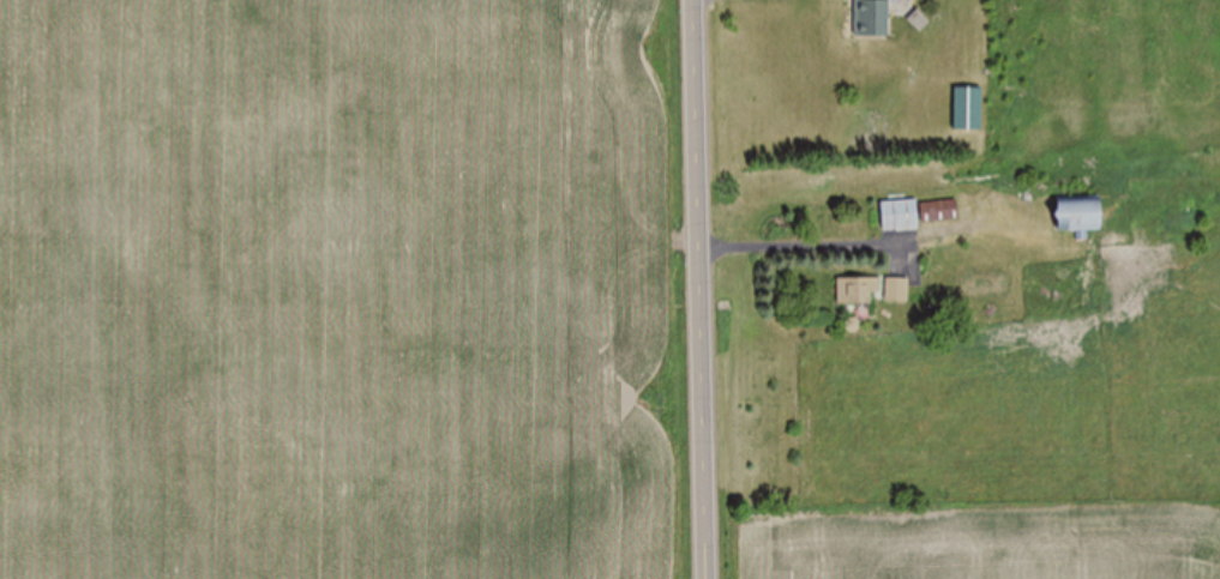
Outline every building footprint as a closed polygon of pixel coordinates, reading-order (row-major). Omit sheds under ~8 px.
[(888,37),(888,0),(855,0),(855,37),(888,37)] [(981,132),(981,89),(954,89),(954,132),(981,132)] [(1098,199),(1053,199),(1053,231),(1098,231),(1098,199)] [(918,231),(917,202),(881,203),(883,232),(918,231)] [(922,223),(958,221),(957,202),(921,205),(922,223)] [(838,304),(877,304),(877,279),(838,279),(838,304)]
